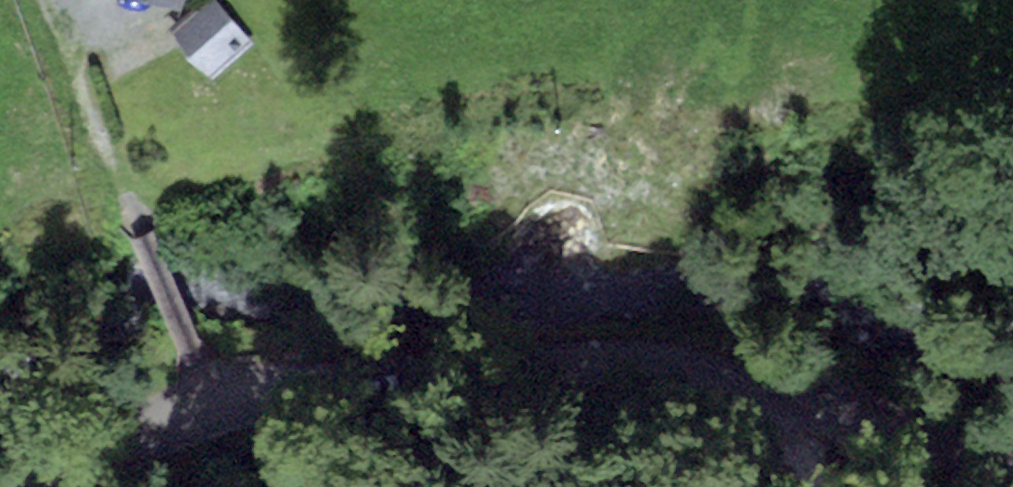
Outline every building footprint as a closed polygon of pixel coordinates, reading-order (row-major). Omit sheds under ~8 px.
[(213,74),(249,43),(226,17),(213,3),(178,34),(188,46),(213,74)]
